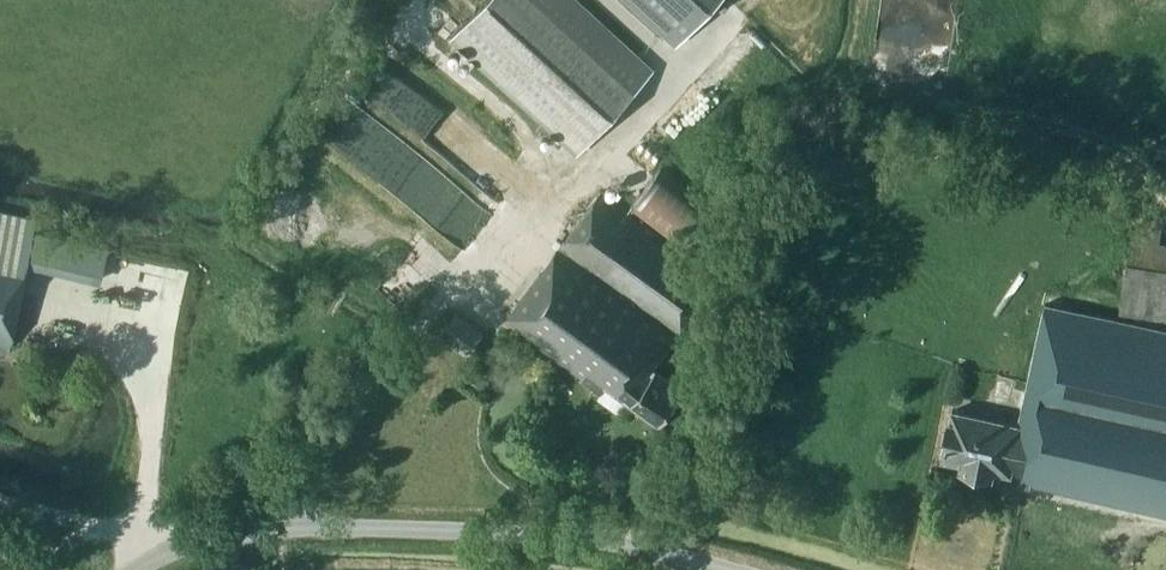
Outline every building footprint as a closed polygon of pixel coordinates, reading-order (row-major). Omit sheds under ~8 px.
[(452,39),(580,154),(656,70),(578,0),(487,0),(452,39)] [(679,41),(717,0),(634,0),(679,41)] [(720,209),(662,167),(632,206),(691,249),(720,209)] [(722,279),(602,188),(503,319),(602,393),(607,386),(659,424),(686,389),(657,366),(722,279)] [(9,343),(38,217),(0,207),(0,341),(9,343)] [(1165,266),(1165,241),(1161,241),(1165,215),(1135,211),(1127,260),(1165,266)] [(1127,260),(1119,314),(1165,322),(1165,266),(1127,260)] [(943,458),(961,462),(960,466),(993,472),(994,468),(1011,471),(1008,480),(1165,513),(1165,329),(1117,319),(1046,303),(1029,387),(1021,423),(953,409),(943,458)] [(437,334),(467,356),(486,332),(456,310),(437,334)]
